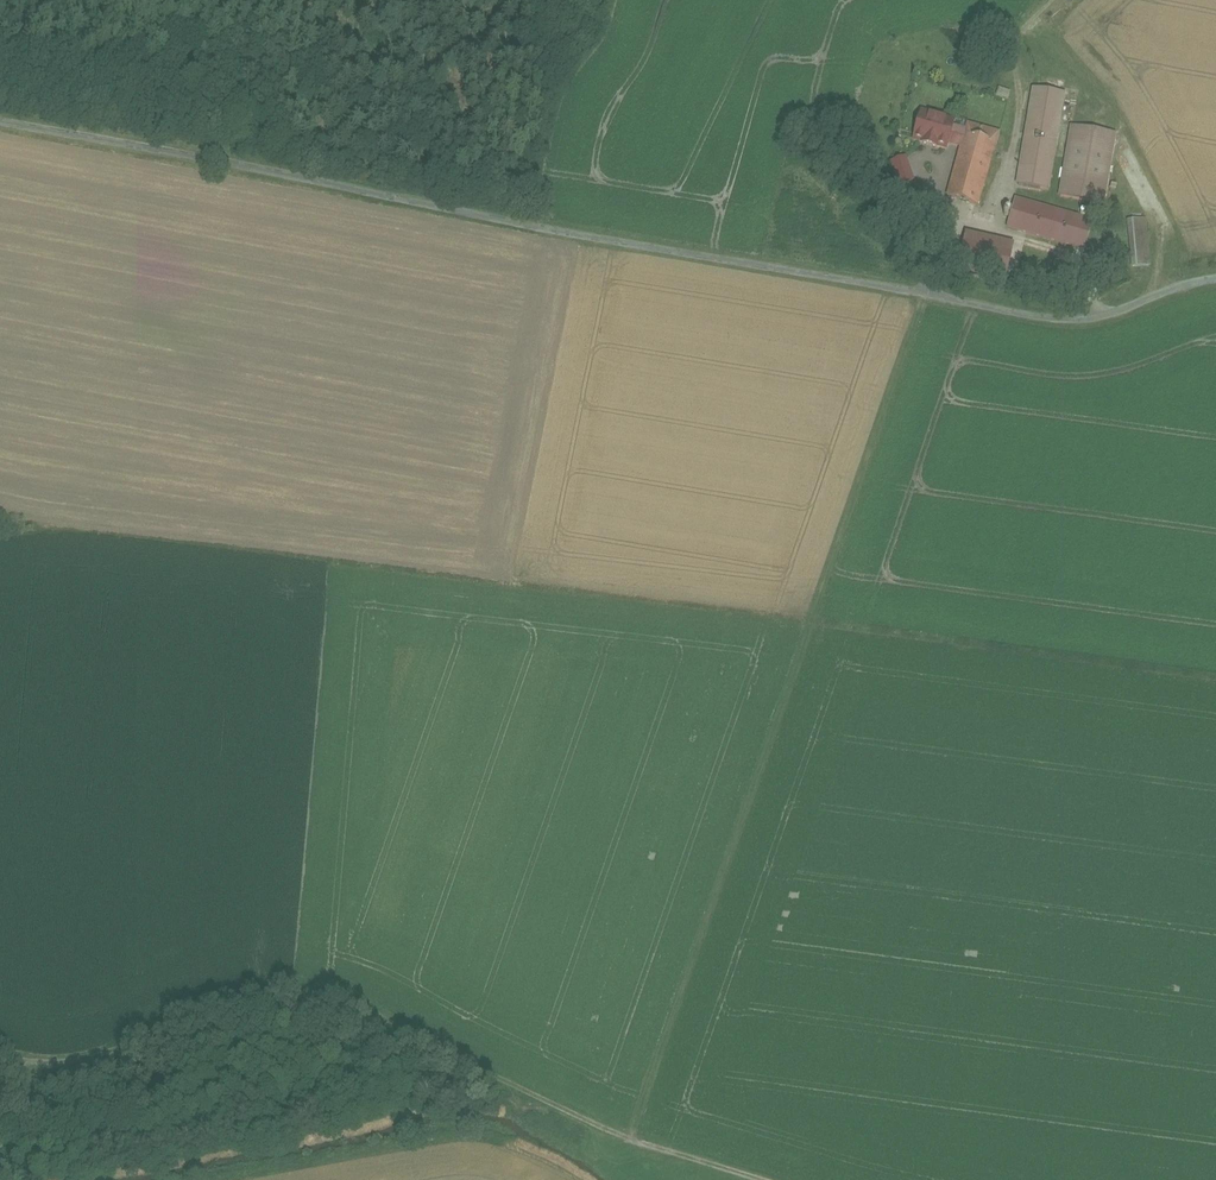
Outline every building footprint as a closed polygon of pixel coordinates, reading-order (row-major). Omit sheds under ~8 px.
[(1068,94),(1036,88),(1020,181),(1052,187),(1068,94)] [(1007,98),(1009,91),(996,89),(995,95),(1007,98)] [(958,119),(924,109),(915,142),(949,151),(951,144),(956,126),(958,119)] [(1001,132),(969,123),(968,129),(963,148),(949,196),(981,204),(1001,132)] [(951,144),(963,148),(968,129),(956,126),(951,144)] [(1117,134),(1073,127),(1061,196),(1105,203),(1117,134)] [(917,179),(908,155),(892,161),(901,185),(917,179)] [(1092,219),(1019,198),(1012,224),(1085,244),(1092,219)] [(1148,217),(1127,220),(1133,265),(1153,263),(1148,217)] [(1016,244),(968,233),(960,269),(1008,281),(1016,244)]
